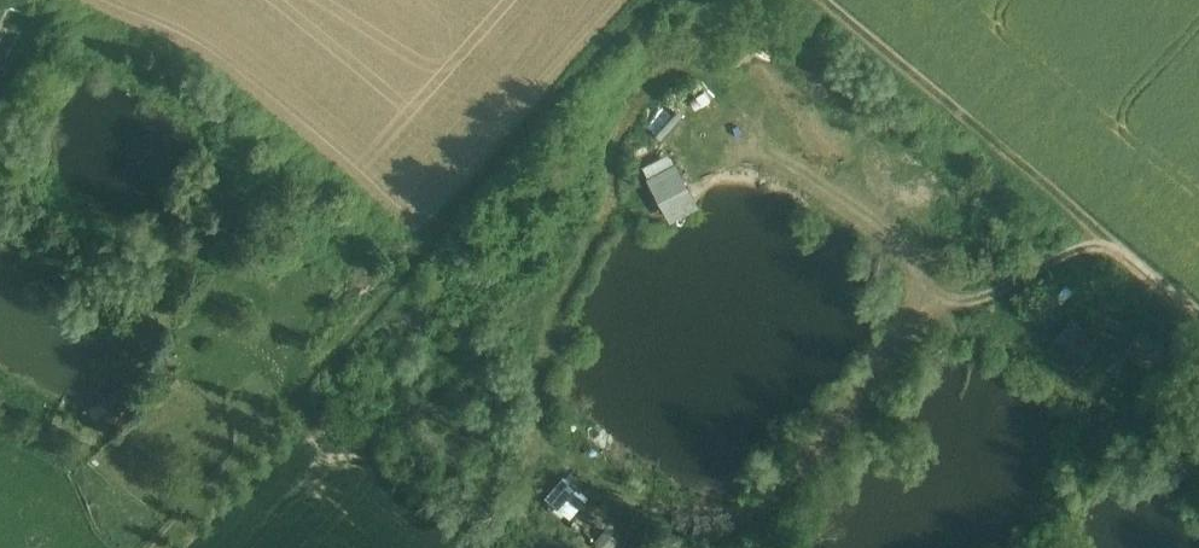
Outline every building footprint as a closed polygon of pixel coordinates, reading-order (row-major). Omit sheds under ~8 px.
[(696,208),(673,163),(641,179),(664,224),(696,208)] [(1098,340),(1071,319),(1048,349),(1075,370),(1098,340)] [(1142,326),(1127,347),(1162,371),(1177,350),(1142,326)]
